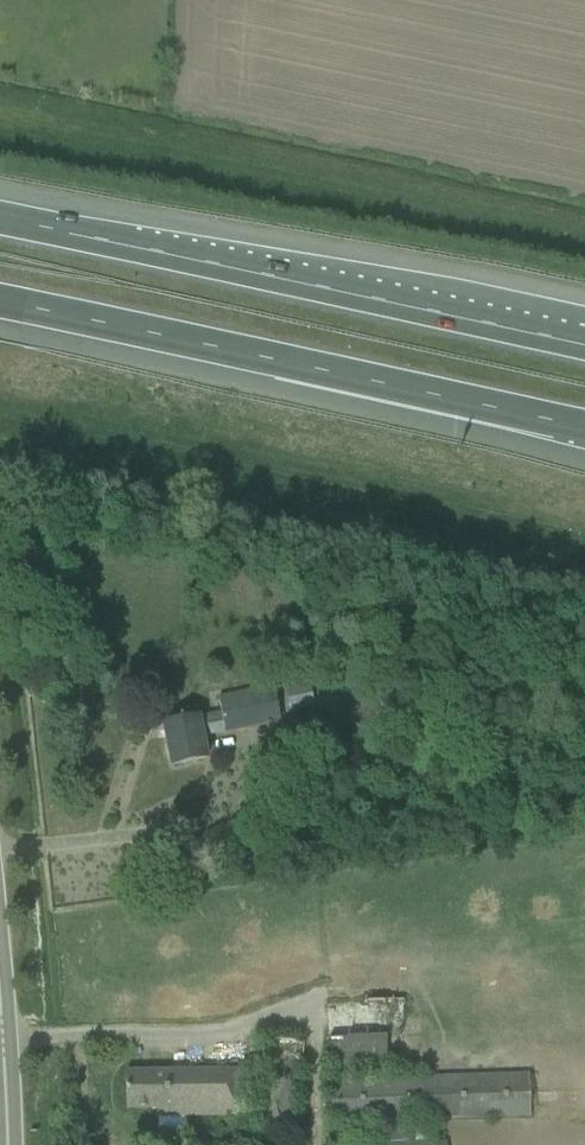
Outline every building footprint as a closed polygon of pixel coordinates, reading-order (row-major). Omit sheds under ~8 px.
[(281,722),(274,687),(218,698),(221,715),(197,719),(163,726),(171,767),(206,759),(201,737),(225,732),(225,733),(281,722)] [(386,1038),(328,1040),(328,1067),(387,1065),(386,1038)] [(270,1041),(260,1122),(295,1127),(306,1046),(270,1041)] [(164,1117),(246,1117),(245,1072),(125,1073),(125,1110),(164,1110),(164,1117)] [(390,1144),(445,1144),(415,1144),(414,1122),(530,1118),(528,1074),(331,1083),(332,1121),(388,1120),(390,1144)]
